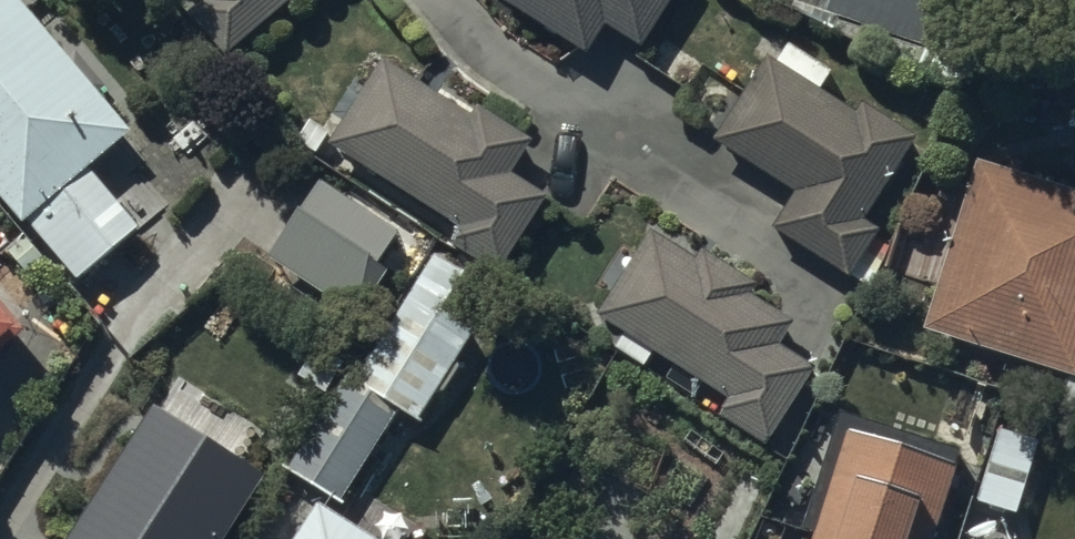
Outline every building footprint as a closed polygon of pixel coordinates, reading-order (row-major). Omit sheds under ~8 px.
[(2,0),(0,0),(0,204),(26,234),(86,183),(128,147),(2,0)] [(213,18),(203,26),(230,56),(286,6),(281,0),(197,0),(213,18)] [(506,10),(590,60),(608,30),(644,51),(675,0),(512,0),(506,10)] [(833,21),(944,59),(964,0),(840,0),(833,21)] [(858,135),(772,81),(727,152),(806,202),(783,238),(851,281),(873,248),(860,240),(916,152),(867,121),(858,135)] [(475,138),(388,83),(341,156),(477,242),(466,258),(502,281),(547,211),(513,191),(535,157),(484,124),(475,138)] [(986,178),(934,340),(1074,386),(1074,206),(986,178)] [(141,250),(86,183),(26,234),(80,300),(141,250)] [(410,249),(327,198),(279,276),(362,327),(410,249)] [(700,280),(657,253),(609,328),(739,410),(733,427),(769,450),(811,383),(777,362),(792,338),(749,311),(758,297),(709,266),(700,280)] [(38,335),(0,290),(0,366),(38,335)] [(350,379),(347,377),(289,468),(340,501),(398,410),(350,379)] [(1000,428),(977,501),(1018,514),(1040,441),(1000,428)] [(851,444),(821,538),(938,538),(958,477),(851,444)] [(322,525),(314,538),(346,538),(322,525)]
